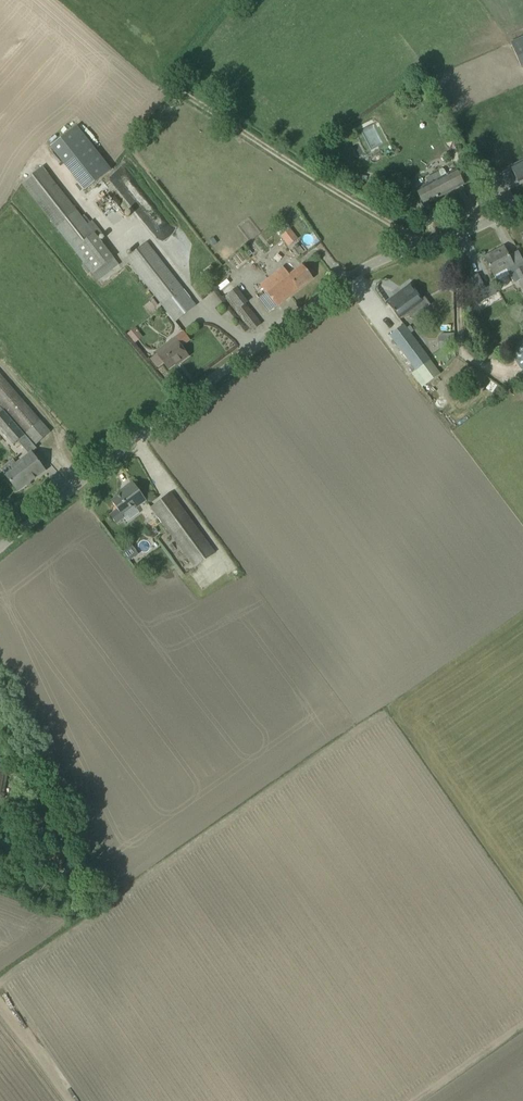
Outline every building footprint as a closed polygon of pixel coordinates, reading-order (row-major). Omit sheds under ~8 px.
[(510,42),(521,68),(522,67),(522,37),(510,42)] [(77,126),(51,146),(85,190),(111,170),(77,126)] [(510,167),(510,168),(518,182),(518,183),(522,180),(522,160),(510,167)] [(80,217),(42,167),(21,183),(56,228),(98,282),(118,267),(97,239),(103,234),(92,220),(90,222),(86,217),(84,215),(80,217)] [(423,205),(464,184),(456,169),(447,174),(444,170),(442,169),(439,171),(439,174),(438,172),(426,179),(428,184),(416,190),(423,205)] [(108,192),(95,202),(113,224),(126,214),(108,192)] [(370,220),(364,232),(374,237),(379,225),(370,220)] [(289,245),(299,237),(291,227),(281,235),(289,245)] [(126,260),(174,322),(195,306),(146,244),(126,260)] [(504,247),(484,257),(494,274),(498,281),(510,275),(514,283),(518,281),(522,291),(522,263),(517,252),(509,256),(504,247)] [(267,292),(259,299),(269,312),(313,278),(302,265),(289,275),(283,268),(261,285),(267,292)] [(466,281),(465,281),(477,304),(497,294),(493,285),(485,289),(478,275),(466,281)] [(399,318),(400,317),(401,319),(409,317),(411,319),(415,320),(423,313),(424,310),(430,305),(424,298),(421,300),(410,285),(402,291),(403,293),(389,304),(393,310),(399,318)] [(245,304),(236,311),(252,331),(261,324),(245,304)] [(416,370),(411,374),(422,388),(440,373),(404,325),(390,336),(416,370)] [(127,332),(133,343),(144,338),(138,327),(127,332)] [(189,340),(183,332),(156,353),(157,354),(151,359),(157,366),(163,362),(168,369),(179,361),(180,362),(188,356),(181,346),(189,340)] [(439,348),(455,347),(454,334),(441,335),(438,337),(439,348)] [(43,424),(0,373),(0,402),(29,436),(36,445),(50,432),(43,424)] [(13,445),(18,441),(29,454),(31,452),(36,448),(3,411),(0,407),(0,430),(13,445)] [(24,463),(6,476),(11,482),(17,491),(45,470),(39,462),(31,452),(29,454),(23,458),(22,459),(24,463)] [(124,518),(122,515),(134,506),(136,509),(147,501),(132,481),(120,491),(122,493),(111,501),(117,509),(110,515),(117,524),(124,518)] [(171,493),(151,508),(157,516),(160,520),(195,567),(215,552),(177,502),(171,493)] [(0,762),(0,797),(3,798),(9,764),(0,762)]
